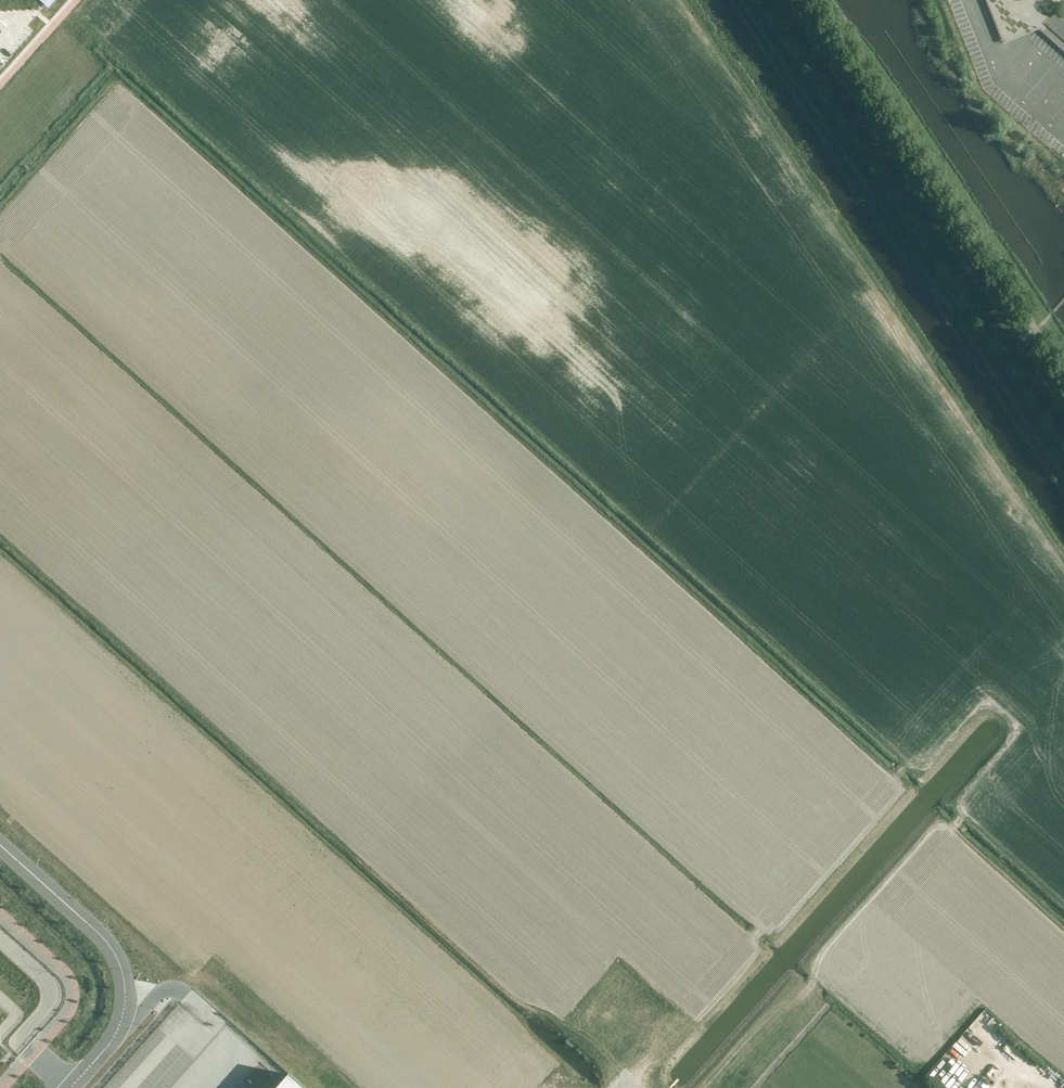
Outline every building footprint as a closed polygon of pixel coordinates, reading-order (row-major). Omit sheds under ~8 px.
[(57,0),(39,0),(49,9),(57,0)] [(1004,42),(1038,30),(1040,28),(1063,1),(1063,0),(987,0),(1004,42)] [(9,1065),(5,1061),(0,1066),(0,1075),(9,1065)] [(277,1087),(305,1087),(290,1074),(277,1087)]
